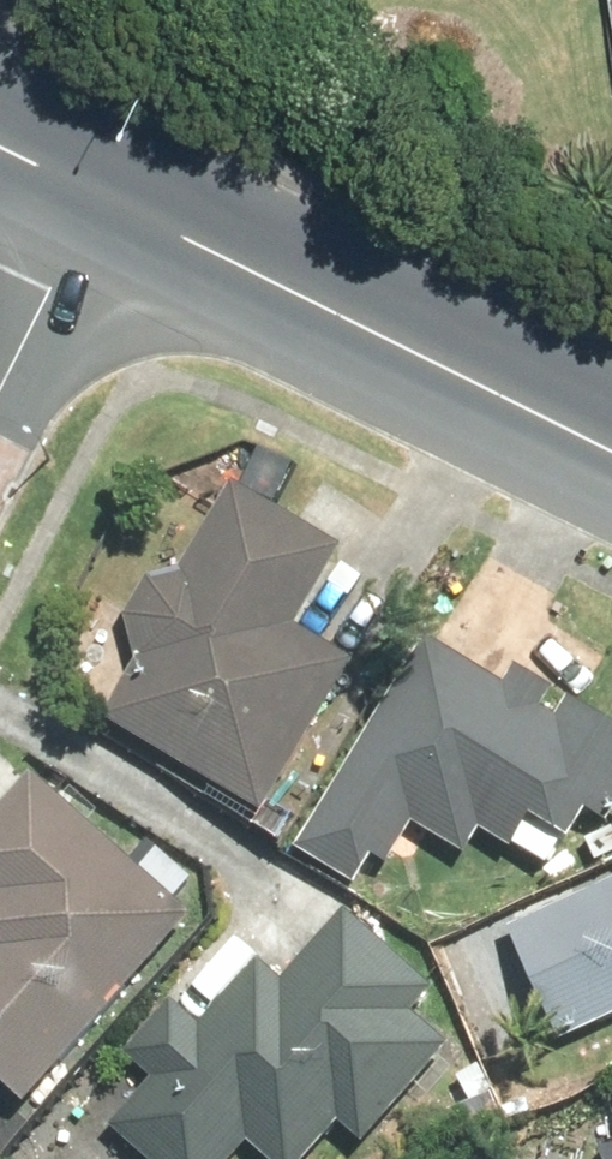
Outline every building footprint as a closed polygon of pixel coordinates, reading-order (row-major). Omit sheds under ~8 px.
[(263,794),(351,639),(295,607),(339,530),(231,469),(182,554),(150,564),(128,603),(133,642),(139,645),(105,705),(263,794)] [(293,835),(354,872),(370,846),(385,854),(413,808),(464,838),(478,815),(511,835),(534,796),(570,817),(585,794),(608,808),(611,802),(611,709),(514,650),(504,667),(424,619),(293,835)] [(23,1086),(194,893),(34,752),(0,791),(0,1066),(23,1086)] [(508,913),(559,1022),(611,998),(611,864),(508,913)] [(110,1113),(162,1158),(218,1158),(246,1128),(281,1158),(290,1158),(336,1108),(359,1128),(452,1024),(416,993),(434,973),(344,893),(280,966),(258,947),(110,1113)] [(482,1158),(532,1158),(524,1141),(482,1158)]
